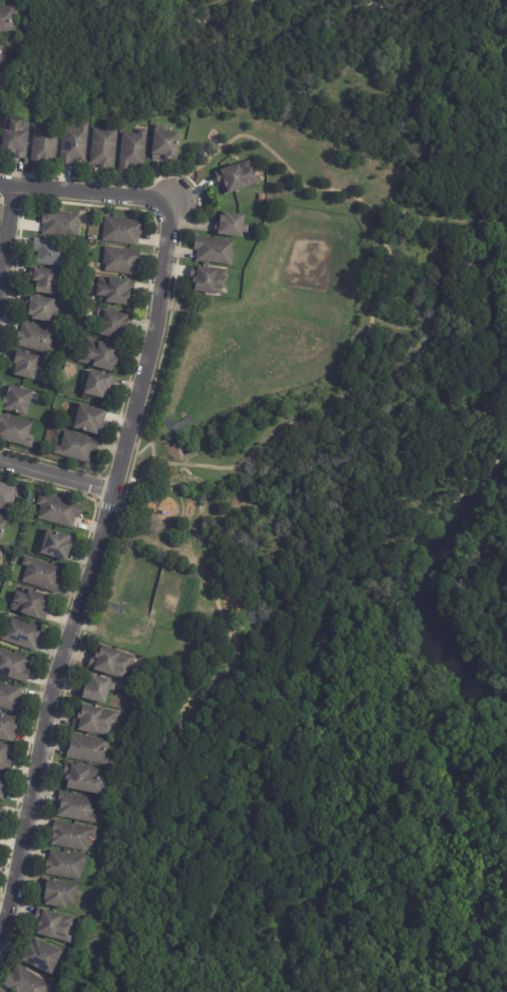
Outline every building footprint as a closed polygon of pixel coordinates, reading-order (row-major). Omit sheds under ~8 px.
[(3,33),(0,33),(0,8),(16,7),(16,14),(12,15),(14,31),(3,32),(3,33)] [(24,160),(13,159),(13,155),(8,154),(9,152),(2,151),(6,115),(22,117),(22,120),(27,121),(27,122),(30,122),(26,160),(24,160)] [(89,125),(86,163),(78,162),(78,161),(74,161),(73,166),(60,164),(64,128),(80,130),(80,124),(89,125)] [(42,162),(42,163),(31,162),(34,126),(59,128),(56,163),(42,162)] [(105,169),(100,169),(101,166),(90,165),(93,129),(118,131),(115,169),(108,168),(108,170),(105,169)] [(148,131),(144,169),(137,168),(137,167),(132,166),(132,172),(119,170),(123,134),(139,136),(140,130),(148,131)] [(170,133),(181,134),(178,162),(153,159),(156,131),(170,133)] [(262,183),(248,188),(248,189),(230,196),(229,194),(224,196),(216,174),(250,161),(256,178),(260,176),(262,183)] [(43,233),(44,225),(42,225),(43,217),(45,218),(46,211),(79,215),(77,239),(43,235),(43,233)] [(215,233),(216,222),(221,223),(221,217),(226,218),(226,214),(246,217),(245,226),(249,226),(248,233),(244,232),(244,240),(219,237),(219,236),(215,235),(215,233)] [(143,231),(142,237),(140,236),(138,247),(102,243),(105,218),(142,222),(141,229),(143,230),(143,231)] [(197,260),(198,251),(194,251),(196,237),(234,242),(233,251),(235,252),(233,268),(196,263),(197,260)] [(37,262),(38,253),(34,253),(35,240),(71,244),(69,261),(75,261),(74,270),(37,265),(37,262)] [(140,254),(137,277),(105,274),(106,265),(103,265),(105,248),(140,252),(140,254)] [(227,289),(226,292),(223,291),(222,297),(195,294),(196,287),(193,287),(194,281),(191,280),(192,267),(229,271),(227,289)] [(57,283),(57,287),(61,288),(60,295),(56,294),(56,298),(34,295),(36,284),(33,283),(29,282),(31,269),(59,273),(57,283)] [(110,280),(135,283),(134,296),(131,296),(131,302),(128,301),(127,308),(99,305),(100,298),(97,298),(99,278),(110,279),(110,280)] [(29,318),(30,310),(25,310),(27,297),(56,301),(55,306),(60,307),(58,316),(54,315),(52,324),(32,321),(33,320),(29,320),(29,318)] [(132,319),(130,330),(128,330),(126,340),(123,340),(122,343),(100,338),(102,332),(100,332),(102,322),(103,322),(105,312),(133,318),(132,319)] [(18,333),(20,334),(23,323),(59,333),(52,355),(17,345),(18,341),(16,340),(18,333)] [(125,350),(121,364),(119,363),(117,369),(115,368),(113,375),(78,365),(81,354),(86,356),(88,349),(98,352),(101,343),(125,350)] [(14,351),(41,359),(37,373),(41,374),(39,381),(36,380),(35,384),(15,378),(17,370),(16,370),(17,367),(14,366),(14,365),(11,364),(14,351)] [(117,380),(114,391),(111,391),(108,401),(104,400),(104,402),(85,397),(85,393),(80,392),(82,385),(87,386),(91,372),(117,379),(117,380)] [(35,394),(28,420),(4,413),(5,407),(3,407),(5,399),(7,400),(11,387),(35,394)] [(80,407),(107,414),(104,427),(105,427),(104,432),(103,432),(100,439),(74,432),(78,414),(73,412),(75,405),(80,407)] [(32,450),(0,442),(0,415),(33,424),(29,440),(34,442),(32,450)] [(100,443),(97,455),(92,453),(89,465),(53,456),(56,447),(61,448),(65,433),(100,442),(100,443)] [(11,512),(0,509),(0,483),(16,487),(14,496),(15,496),(11,512)] [(81,514),(80,518),(76,517),(73,528),(38,519),(42,506),(38,504),(40,494),(84,505),(81,514)] [(72,545),(67,562),(36,552),(38,545),(43,546),(48,529),(75,537),(72,545)] [(62,572),(59,581),(62,582),(58,594),(22,582),(28,566),(23,564),(25,556),(63,569),(62,572)] [(49,606),(48,608),(50,609),(45,622),(11,610),(12,606),(11,605),(12,601),(14,601),(17,591),(28,595),(30,589),(48,595),(46,602),(49,603),(49,606)] [(44,629),(46,629),(42,642),(40,641),(36,653),(1,641),(6,625),(8,626),(11,617),(44,629)] [(104,645),(136,657),(133,664),(130,663),(123,680),(88,668),(95,649),(101,651),(103,645),(104,645)] [(27,683),(0,675),(0,650),(30,658),(28,666),(27,665),(25,670),(31,671),(27,683)] [(112,680),(111,683),(116,684),(114,691),(110,690),(106,705),(79,697),(83,685),(86,686),(87,684),(89,685),(90,682),(91,682),(93,675),(112,680)] [(21,714),(0,710),(0,684),(23,688),(23,689),(21,699),(24,700),(21,714)] [(117,714),(116,720),(113,719),(111,728),(112,728),(111,733),(109,733),(108,737),(72,729),(75,715),(78,716),(80,705),(118,712),(117,714)] [(15,743),(0,740),(0,714),(20,718),(18,726),(15,743)] [(67,756),(68,752),(69,752),(73,734),(109,741),(105,757),(111,758),(110,767),(67,759),(67,756)] [(10,773),(0,771),(0,745),(11,747),(10,749),(9,754),(8,754),(8,759),(13,760),(10,773)] [(68,789),(69,783),(66,782),(67,776),(64,775),(66,763),(102,770),(100,777),(107,779),(103,796),(68,789)] [(3,801),(0,800),(0,775),(8,776),(6,783),(8,783),(8,786),(7,790),(5,790),(3,801)] [(97,825),(57,817),(60,805),(57,805),(60,792),(96,799),(93,815),(99,816),(97,825)] [(85,853),(51,846),(54,831),(52,831),(54,821),(97,830),(96,836),(90,835),(88,845),(90,845),(88,851),(87,853),(85,853)] [(47,861),(49,861),(51,850),(87,858),(82,882),(46,875),(47,869),(45,869),(47,861)] [(39,902),(44,879),(79,886),(75,905),(69,904),(68,910),(39,904),(39,902)] [(35,920),(38,909),(74,920),(69,936),(72,937),(70,945),(33,933),(36,923),(34,922),(35,920)] [(23,959),(27,950),(26,950),(29,943),(33,945),(36,940),(63,953),(52,976),(22,962),(23,959)] [(51,987),(48,991),(14,991),(3,985),(10,974),(11,975),(18,965),(51,986),(51,987)]
